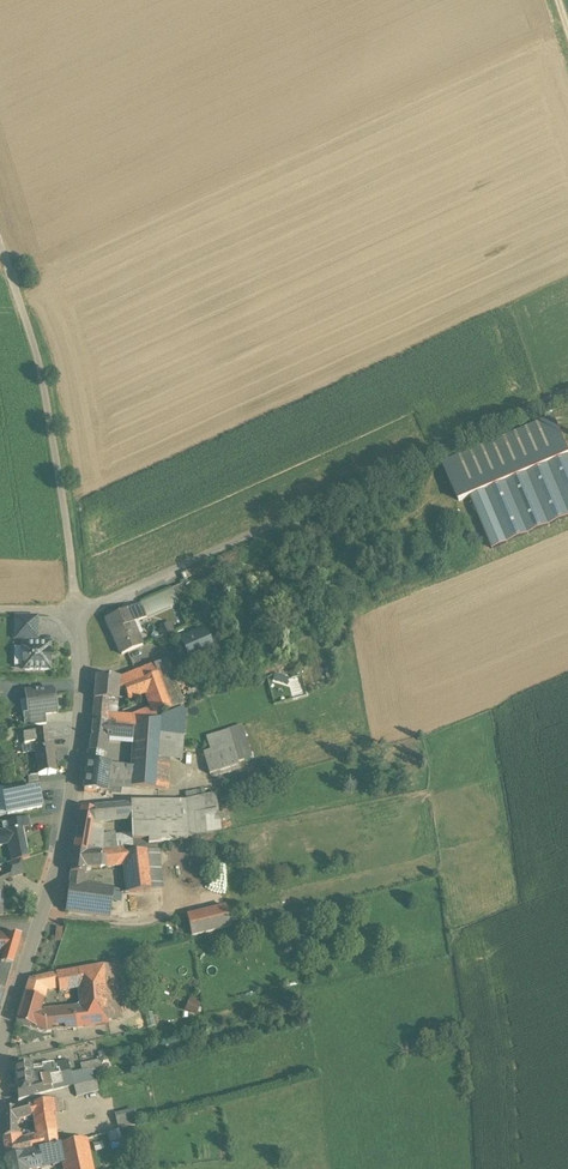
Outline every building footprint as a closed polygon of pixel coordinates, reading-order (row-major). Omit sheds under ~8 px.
[(567,456),(567,447),(555,416),(442,462),(457,500),(471,495),(567,456)] [(471,495),(492,547),(567,516),(567,456),(471,495)] [(189,572),(181,575),(183,581),(191,578),(189,572)] [(172,590),(140,604),(147,618),(178,604),(172,590)] [(140,604),(132,608),(138,622),(147,618),(140,604)] [(132,608),(105,620),(121,656),(142,647),(132,625),(138,622),(132,608)] [(37,618),(15,618),(15,639),(36,640),(37,618)] [(199,632),(181,640),(190,662),(213,652),(213,651),(210,644),(209,644),(205,645),(199,632)] [(49,645),(23,645),(23,671),(49,671),(49,645)] [(183,705),(167,661),(154,666),(157,675),(170,709),(183,705)] [(154,666),(118,680),(118,691),(123,689),(157,675),(154,666)] [(157,675),(123,689),(127,699),(128,701),(147,693),(153,711),(155,715),(170,709),(157,675)] [(288,683),(289,677),(275,675),(274,680),(288,683)] [(118,679),(97,678),(94,713),(107,714),(108,701),(117,702),(118,691),(118,680),(118,679)] [(123,689),(118,691),(117,702),(121,702),(127,699),(123,689)] [(33,693),(26,694),(27,700),(29,715),(29,717),(45,715),(56,714),(53,693),(51,691),(33,693)] [(183,708),(160,720),(159,735),(171,736),(169,760),(181,761),(184,724),(186,716),(183,708)] [(132,719),(107,718),(107,725),(115,726),(115,729),(124,729),(133,729),(157,721),(155,715),(153,711),(132,719)] [(107,714),(94,713),(93,724),(107,725),(107,718),(107,714)] [(45,715),(29,717),(29,715),(23,716),(25,727),(46,725),(45,715)] [(157,721),(133,729),(124,729),(123,740),(132,741),(132,740),(135,740),(134,769),(132,788),(155,790),(159,735),(160,720),(157,721)] [(107,725),(93,724),(88,763),(98,764),(99,753),(106,754),(109,739),(123,740),(124,729),(115,729),(115,726),(107,725)] [(210,751),(203,753),(209,775),(238,766),(237,763),(251,759),(241,726),(228,730),(228,731),(232,744),(210,751)] [(50,731),(23,735),(24,746),(34,744),(35,752),(53,750),(50,731)] [(228,731),(206,738),(210,751),(232,744),(228,731)] [(171,736),(159,735),(155,790),(167,791),(169,760),(171,736)] [(24,746),(22,746),(23,754),(35,752),(34,744),(24,746)] [(53,750),(35,752),(37,766),(26,767),(20,768),(21,778),(55,774),(53,750)] [(35,752),(23,754),(23,756),(25,756),(26,767),(37,766),(35,752)] [(98,764),(88,763),(84,789),(106,792),(109,766),(98,764)] [(134,769),(109,766),(106,792),(121,794),(122,788),(130,788),(132,788),(134,769)] [(25,785),(4,787),(6,797),(26,793),(25,785)] [(6,797),(4,798),(7,815),(41,808),(38,791),(26,793),(6,797)] [(216,793),(185,801),(188,839),(221,832),(216,793)] [(185,801),(158,802),(159,840),(148,840),(148,846),(157,844),(188,839),(185,801)] [(158,802),(130,803),(130,807),(131,818),(132,834),(132,841),(148,840),(159,840),(158,802)] [(130,807),(114,808),(115,820),(131,818),(130,807)] [(94,811),(81,810),(77,835),(90,837),(92,827),(96,826),(97,821),(115,820),(114,808),(94,810),(94,811)] [(28,818),(14,821),(16,830),(22,828),(30,827),(28,818)] [(0,833),(0,850),(8,848),(12,862),(21,860),(29,857),(22,828),(16,830),(10,831),(0,833)] [(132,834),(124,835),(115,836),(120,843),(129,841),(132,841),(132,834)] [(90,837),(77,835),(73,852),(87,853),(90,837)] [(115,836),(102,837),(102,838),(90,837),(87,853),(101,853),(122,849),(120,843),(115,836)] [(148,846),(145,846),(145,852),(149,891),(161,890),(157,844),(148,846)] [(122,849),(101,853),(100,868),(125,865),(124,854),(124,849),(122,849)] [(73,852),(70,874),(84,876),(85,868),(100,868),(101,853),(87,853),(73,852)] [(145,852),(124,854),(125,865),(127,893),(149,891),(145,852)] [(12,862),(4,865),(8,878),(25,873),(21,860),(12,862)] [(84,876),(70,874),(69,884),(82,886),(84,876)] [(82,886),(69,884),(65,911),(110,917),(112,902),(113,890),(82,886)] [(119,890),(113,890),(112,902),(120,903),(121,894),(122,894),(119,893),(118,893),(119,890)] [(225,907),(187,916),(191,937),(229,927),(225,907)] [(63,928),(56,928),(55,941),(61,942),(63,928)] [(0,936),(0,956),(5,956),(2,965),(12,965),(21,936),(0,936)] [(0,972),(0,992),(4,993),(12,965),(2,965),(0,972)] [(115,966),(103,968),(108,1021),(120,1019),(115,966)] [(103,967),(79,970),(79,989),(78,989),(80,1010),(74,1010),(75,1028),(108,1025),(108,1021),(103,968),(103,967)] [(66,972),(29,981),(28,985),(25,994),(38,998),(40,988),(57,986),(59,992),(78,989),(79,989),(79,970),(66,972)] [(38,998),(25,994),(16,1023),(45,1031),(45,1013),(43,1015),(39,1014),(43,1000),(38,998)] [(199,1006),(187,1001),(183,1010),(195,1015),(199,1006)] [(74,1010),(45,1013),(45,1031),(75,1028),(74,1010)] [(152,1013),(145,1015),(147,1028),(155,1027),(152,1013)] [(101,1069),(100,1060),(80,1065),(81,1071),(82,1074),(91,1071),(101,1069)] [(68,1062),(57,1064),(56,1066),(57,1075),(60,1074),(62,1074),(70,1072),(68,1062)] [(55,1064),(42,1065),(42,1070),(43,1077),(55,1075),(57,1075),(56,1066),(55,1064)] [(31,1066),(15,1068),(16,1088),(32,1086),(31,1076),(31,1071),(31,1066)] [(42,1070),(31,1071),(31,1076),(38,1075),(39,1078),(43,1077),(42,1070)] [(81,1071),(71,1074),(72,1077),(72,1081),(73,1085),(74,1086),(94,1081),(91,1071),(82,1074),(81,1071)] [(70,1072),(62,1074),(60,1074),(57,1075),(55,1075),(56,1081),(72,1077),(71,1074),(70,1072)] [(38,1075),(31,1076),(32,1086),(41,1084),(39,1078),(38,1075)] [(43,1077),(39,1078),(48,1076),(50,1086),(72,1081),(72,1077),(56,1081),(55,1075),(43,1077)] [(32,1086),(16,1088),(18,1100),(51,1092),(50,1086),(48,1076),(39,1078),(41,1084),(32,1086)] [(72,1081),(50,1086),(51,1092),(63,1088),(63,1087),(73,1085),(72,1081)] [(74,1086),(73,1087),(76,1097),(98,1091),(96,1081),(94,1081),(74,1086)] [(50,1100),(33,1104),(35,1116),(33,1116),(37,1140),(39,1141),(40,1149),(40,1150),(57,1147),(52,1114),(50,1100)] [(61,1100),(50,1100),(52,1114),(63,1113),(61,1100)] [(27,1106),(3,1112),(4,1137),(15,1135),(15,1122),(30,1117),(27,1106)] [(135,1113),(115,1118),(119,1130),(138,1125),(135,1113)] [(15,1135),(4,1137),(6,1157),(40,1149),(39,1141),(37,1140),(32,1139),(21,1142),(19,1135),(15,1135)] [(59,1146),(63,1163),(64,1168),(91,1168),(85,1140),(59,1146)] [(40,1150),(37,1151),(37,1152),(41,1168),(63,1163),(59,1146),(40,1150)] [(6,1159),(8,1168),(34,1168),(41,1168),(37,1152),(6,1159)]
